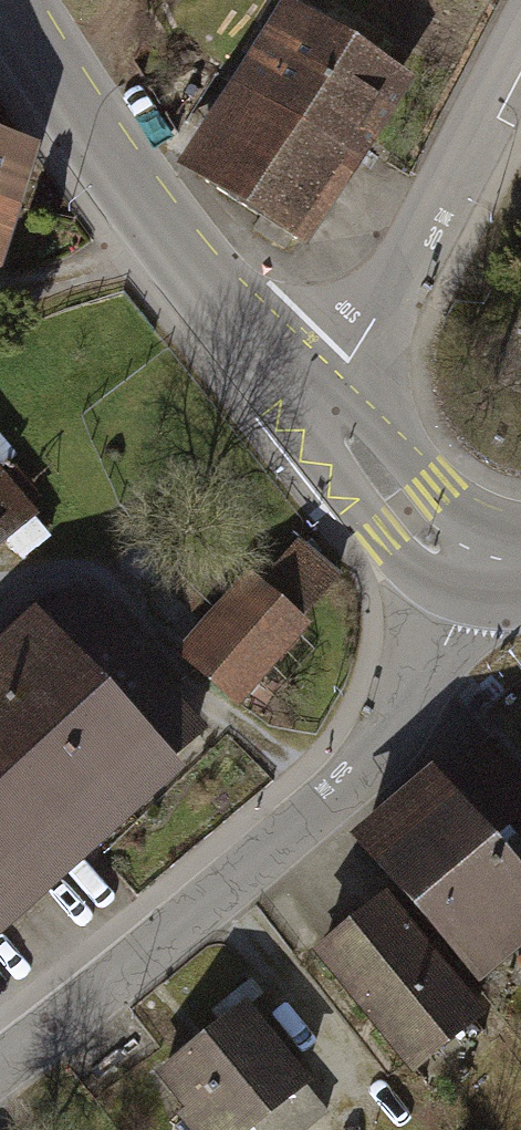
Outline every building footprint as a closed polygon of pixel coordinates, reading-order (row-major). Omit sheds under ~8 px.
[(289,0),(280,0),(177,163),(304,243),(410,76),(289,0)] [(40,159),(0,145),(0,270),(40,159)] [(22,518),(0,492),(0,537),(22,518)] [(178,652),(240,705),(346,579),(304,544),(266,588),(223,599),(178,652)] [(126,807),(206,736),(65,582),(0,640),(0,668),(126,807)] [(126,807),(0,668),(0,766),(78,851),(126,807)] [(427,762),(343,833),(455,966),(458,964),(474,983),(520,943),(520,872),(491,837),(520,812),(520,785),(480,738),(438,774),(427,762)] [(0,766),(0,921),(78,851),(0,766)] [(383,890),(308,949),(408,1073),(483,1014),(383,890)] [(250,1007),(158,1080),(186,1116),(179,1122),(185,1129),(267,1129),(317,1091),(250,1007)]
